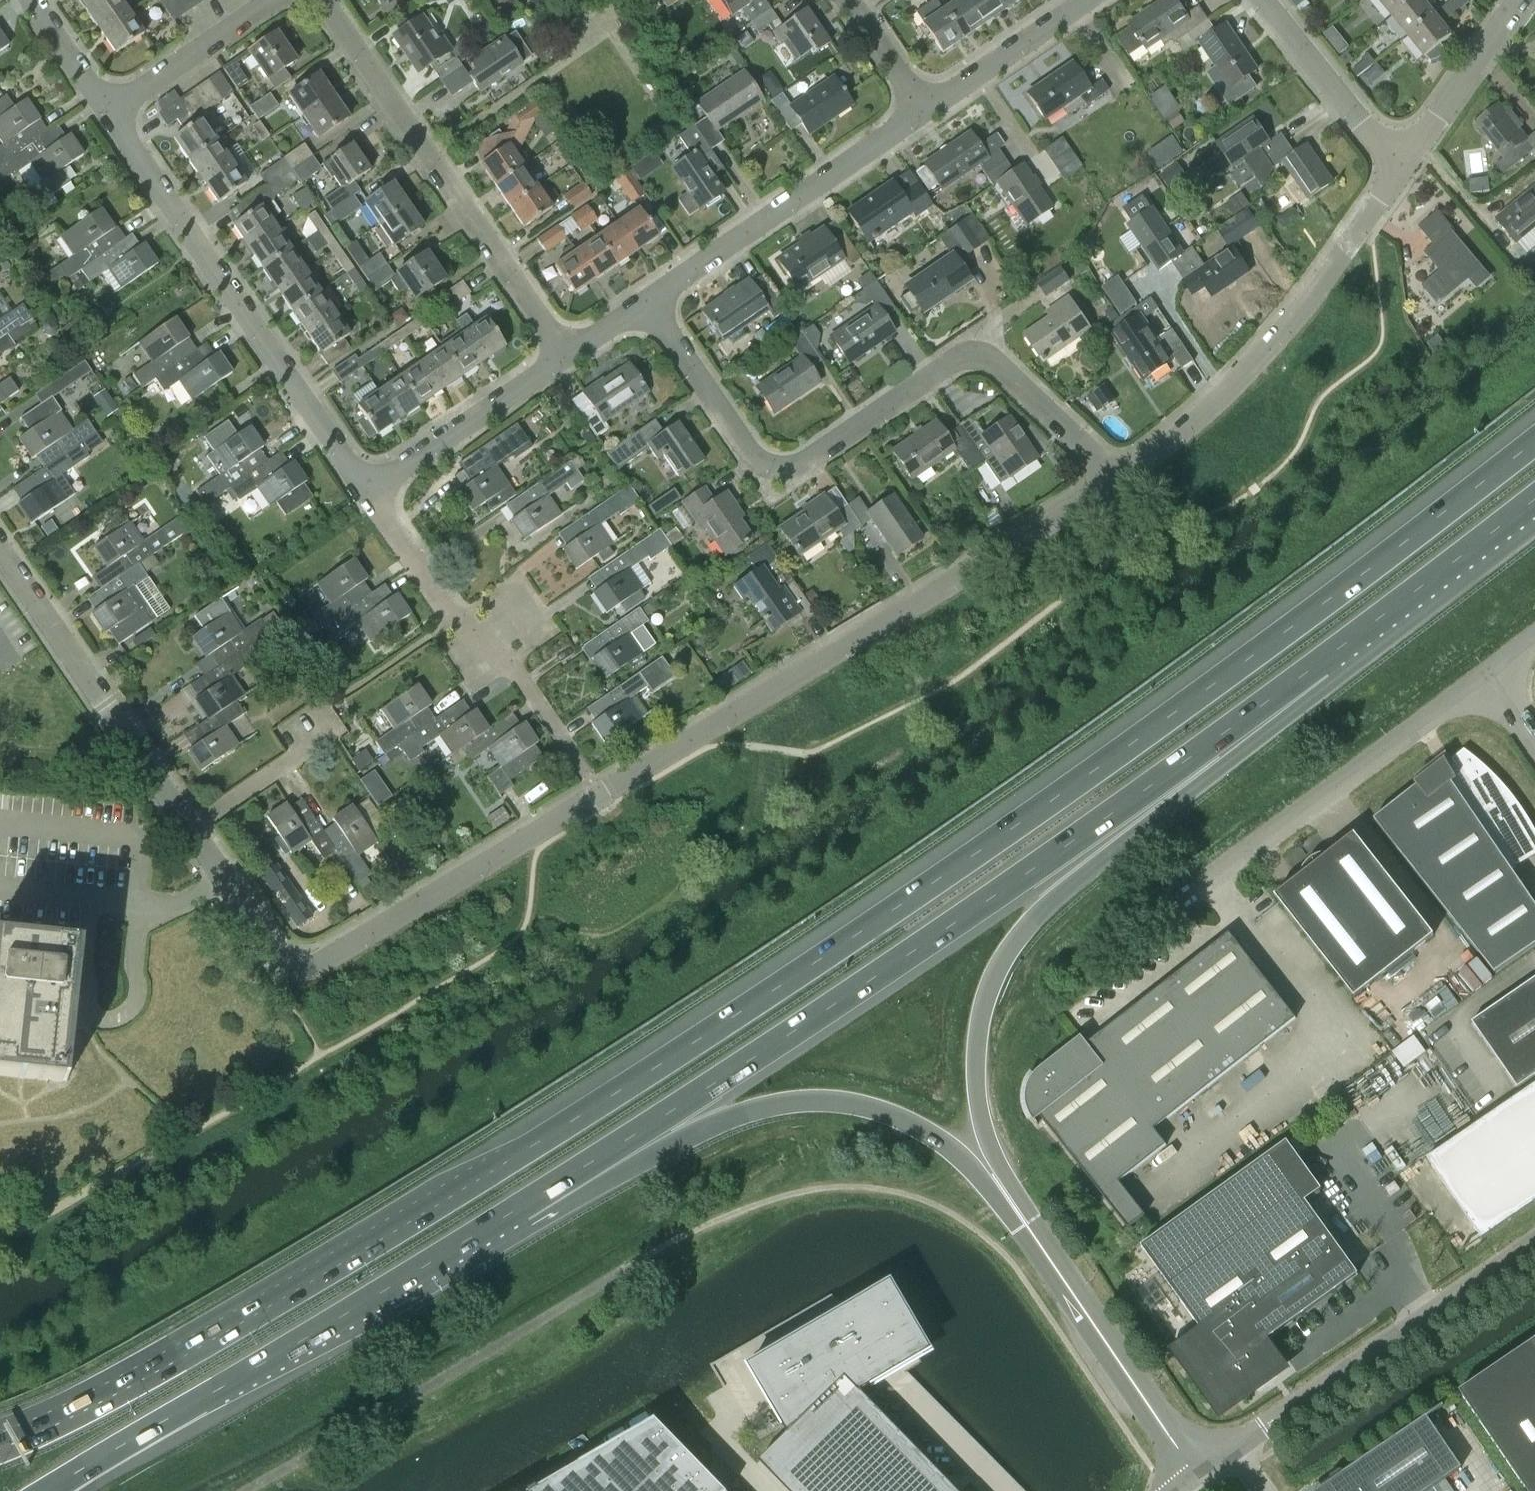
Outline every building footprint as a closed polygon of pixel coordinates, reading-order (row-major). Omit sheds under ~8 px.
[(86,11),(102,0),(79,0),(86,11)] [(86,11),(101,32),(129,13),(120,0),(102,0),(86,11)] [(173,22),(183,16),(173,0),(158,0),(173,22)] [(188,0),(173,0),(183,16),(194,8),(188,0)] [(194,8),(203,2),(202,0),(188,0),(194,8)] [(535,13),(549,3),(547,0),(532,0),(528,3),(535,13)] [(667,9),(680,0),(660,0),(667,9)] [(770,9),(764,0),(720,0),(731,16),(741,9),(750,22),(770,9)] [(942,10),(935,0),(934,0),(915,13),(923,24),(922,24),(942,53),(962,39),(942,10)] [(942,10),(962,39),(982,26),(964,0),(958,0),(942,10)] [(982,26),(1002,12),(993,0),(964,0),(982,26)] [(1002,12),(1020,0),(993,0),(1002,12)] [(1209,22),(1202,11),(1189,19),(1176,0),(1163,0),(1129,24),(1131,28),(1117,38),(1130,57),(1144,47),(1146,50),(1168,35),(1175,45),(1188,36),(1209,22)] [(1292,4),(1301,15),(1308,10),(1300,0),(1297,0),(1292,4)] [(1392,16),(1411,0),(1379,0),(1392,16)] [(1392,16),(1408,37),(1434,15),(1426,4),(1431,0),(1411,0),(1392,16)] [(1434,15),(1408,37),(1424,57),(1425,58),(1426,57),(1430,62),(1436,60),(1441,56),(1445,50),(1441,45),(1452,36),(1451,35),(1442,25),(1469,3),(1466,0),(1453,0),(1434,15)] [(782,26),(770,9),(750,22),(756,32),(767,25),(773,33),(781,45),(787,41),(799,59),(813,48),(816,52),(830,43),(806,9),(793,18),(793,19),(782,26)] [(129,13),(101,32),(116,54),(144,35),(129,13)] [(428,66),(450,51),(442,39),(437,42),(421,18),(393,37),(417,74),(428,66)] [(1209,22),(1188,36),(1196,48),(1201,44),(1230,89),(1224,93),(1233,105),(1255,90),(1246,78),(1257,70),(1226,25),(1216,32),(1209,22)] [(473,31),(479,40),(491,32),(485,23),(473,31)] [(1323,36),(1330,43),(1339,35),(1333,28),(1323,36)] [(476,72),(469,77),(473,83),(479,92),(513,69),(522,64),(521,63),(531,56),(524,46),(525,45),(515,31),(470,62),(476,72)] [(9,46),(0,33),(0,52),(9,46)] [(296,61),(277,33),(248,52),(267,80),(296,61)] [(429,66),(428,66),(440,83),(462,69),(455,59),(467,50),(460,40),(455,44),(454,48),(450,51),(429,66)] [(1346,67),(1354,61),(1347,52),(1339,59),(1346,67)] [(223,70),(237,89),(248,82),(234,62),(223,70)] [(1085,107),(1109,91),(1101,80),(1089,88),(1072,63),(1026,94),(1044,120),(1078,97),(1085,107)] [(1358,80),(1370,70),(1365,63),(1352,73),(1358,80)] [(462,69),(440,83),(450,98),(467,87),(459,76),(464,72),(462,69)] [(767,71),(760,78),(774,93),(781,87),(767,71)] [(706,117),(695,125),(712,150),(724,142),(716,130),(761,100),(743,72),(697,104),(706,117)] [(208,80),(221,100),(232,93),(219,73),(208,80)] [(303,118),(334,96),(319,75),(288,96),(303,118)] [(833,77),(791,106),(781,93),(769,101),(788,129),(799,122),(808,135),(852,105),(833,77)] [(221,100),(208,80),(198,87),(212,107),(221,100)] [(1164,119),(1180,110),(1165,84),(1149,93),(1164,119)] [(198,87),(189,93),(202,113),(212,107),(198,87)] [(177,100),(179,99),(174,92),(155,104),(161,112),(158,114),(167,126),(175,121),(186,113),(177,100)] [(179,100),(179,99),(177,100),(186,113),(194,108),(199,115),(202,113),(189,93),(179,100)] [(249,108),(258,120),(278,106),(270,94),(249,108)] [(44,134),(37,123),(40,120),(26,100),(15,108),(6,96),(0,100),(0,140),(3,144),(0,146),(0,165),(44,134)] [(349,118),(334,96),(303,118),(318,139),(349,118)] [(495,186),(523,166),(515,155),(533,121),(543,114),(534,102),(514,115),(515,117),(504,139),(503,137),(493,144),(498,152),(480,164),(495,186)] [(1504,158),(1527,140),(1498,105),(1476,123),(1504,157),(1504,158)] [(182,132),(173,138),(188,160),(216,141),(199,115),(194,108),(186,113),(175,121),(182,132)] [(1180,116),(1167,125),(1173,133),(1186,124),(1180,116)] [(1267,159),(1288,144),(1281,134),(1270,142),(1254,119),(1216,144),(1233,168),(1261,149),(1267,159)] [(259,122),(251,127),(262,142),(269,137),(259,122)] [(712,150),(695,125),(678,137),(691,156),(671,169),(699,210),(723,193),(699,158),(712,150)] [(44,134),(0,165),(0,176),(3,180),(14,172),(15,174),(31,163),(43,181),(36,186),(34,193),(41,203),(67,185),(68,180),(61,170),(83,155),(69,135),(54,145),(46,133),(44,134)] [(984,175),(1005,161),(998,150),(1003,146),(995,134),(978,146),(969,133),(923,164),(941,190),(978,165),(984,175)] [(1504,157),(1495,165),(1503,174),(1530,153),(1534,159),(1534,137),(1529,142),(1527,140),(1504,158),(1504,157)] [(560,161),(564,158),(570,153),(561,140),(550,147),(560,161)] [(216,141),(188,160),(203,181),(231,162),(216,141)] [(291,171),(312,156),(304,144),(282,159),(291,171)] [(352,144),(322,165),(331,179),(333,177),(340,187),(344,188),(348,186),(370,171),(352,144)] [(1295,154),(1288,144),(1267,159),(1274,168),(1283,162),(1308,199),(1332,183),(1307,146),(1295,154)] [(291,171),(297,180),(300,184),(321,169),(312,156),(291,171)] [(291,171),(282,159),(258,176),(267,188),(291,171)] [(1082,168),(1076,159),(1058,172),(1064,180),(1082,168)] [(641,161),(629,169),(639,183),(650,175),(641,161)] [(1012,171),(1005,161),(984,175),(991,185),(996,182),(1026,225),(1051,208),(1022,165),(1012,171)] [(246,184),(231,162),(203,181),(218,203),(246,184)] [(1169,188),(1186,176),(1178,165),(1161,177),(1169,188)] [(537,187),(523,166),(495,186),(509,207),(537,187)] [(632,203),(634,202),(645,194),(646,193),(639,183),(629,169),(628,170),(615,179),(632,203)] [(297,180),(291,171),(267,188),(273,198),(297,180)] [(1468,182),(1470,195),(1490,192),(1488,179),(1468,182)] [(582,182),(581,183),(562,197),(571,211),(592,197),(582,182)] [(917,184),(914,186),(901,195),(892,182),(846,213),(867,243),(911,213),(914,217),(932,205),(917,184)] [(378,225),(408,205),(393,184),(364,204),(378,225)] [(552,209),(537,187),(509,207),(524,228),(552,209)] [(1496,220),(1516,244),(1534,228),(1534,188),(1496,220)] [(323,216),(331,228),(362,208),(353,196),(323,216)] [(1133,223),(1152,209),(1144,197),(1124,211),(1133,223)] [(408,205),(378,225),(393,247),(423,226),(408,205)] [(578,211),(589,227),(598,221),(587,205),(578,211)] [(248,247),(276,228),(261,206),(233,226),(248,247)] [(123,241),(122,241),(115,230),(101,209),(64,234),(77,253),(49,272),(48,280),(44,275),(32,283),(41,297),(67,279),(81,270),(123,241)] [(635,212),(618,223),(637,251),(658,237),(647,221),(639,209),(635,212)] [(1178,272),(1199,258),(1192,247),(1183,254),(1152,209),(1133,223),(1129,226),(1159,271),(1171,262),(1178,272)] [(589,227),(578,211),(569,217),(580,233),(589,227)] [(1454,231),(1438,211),(1419,228),(1434,247),(1427,253),(1442,272),(1427,284),(1441,300),(1469,277),(1476,287),(1487,278),(1451,234),(1454,231)] [(317,232),(325,227),(314,212),(306,217),(317,232)] [(1258,229),(1247,212),(1225,226),(1236,244),(1258,229)] [(952,255),(956,261),(990,239),(973,213),(947,231),(957,246),(951,250),(950,256),(952,255)] [(618,223),(597,237),(616,266),(637,251),(618,223)] [(566,240),(556,226),(535,240),(545,254),(566,240)] [(339,248),(325,227),(317,232),(331,253),(339,248)] [(291,250),(276,228),(248,247),(263,269),(291,250)] [(865,267),(860,259),(844,235),(832,243),(823,229),(777,261),(797,291),(843,260),(848,268),(849,267),(855,274),(865,267)] [(130,236),(122,241),(123,241),(81,270),(89,283),(108,270),(121,289),(158,264),(144,244),(138,248),(130,236)] [(616,266),(597,237),(576,252),(595,280),(616,266)] [(595,280),(576,252),(572,245),(561,253),(565,259),(554,267),(574,295),(595,280)] [(354,269),(339,248),(331,253),(346,275),(354,269)] [(1199,258),(1178,272),(1193,295),(1205,287),(1212,298),(1250,272),(1233,248),(1205,267),(1199,258)] [(291,250),(263,269),(277,290),(305,271),(291,250)] [(366,280),(387,266),(379,253),(358,268),(366,280)] [(397,293),(406,287),(415,300),(444,279),(426,253),(397,273),(398,276),(395,278),(389,282),(397,293)] [(952,255),(950,256),(905,287),(909,293),(900,300),(910,314),(919,307),(922,311),(922,312),(969,281),(968,280),(956,262),(956,261),(952,255)] [(395,278),(387,266),(366,280),(375,292),(389,282),(395,278)] [(354,269),(346,275),(356,289),(364,283),(354,269)] [(1038,285),(1046,297),(1070,281),(1062,270),(1038,285)] [(320,292),(305,271),(277,290),(292,311),(320,292)] [(1109,298),(1124,288),(1118,279),(1103,289),(1109,298)] [(769,285),(757,293),(748,280),(702,312),(722,342),(728,337),(731,341),(736,342),(742,338),(743,333),(740,329),(768,311),(774,319),(786,310),(769,285)] [(884,319),(896,311),(875,280),(862,289),(874,307),(831,337),(848,363),(893,332),(884,319)] [(462,281),(439,297),(447,310),(471,294),(462,281)] [(1000,288),(1007,299),(1018,291),(1011,281),(1000,288)] [(334,314),(320,292),(292,311),(306,333),(334,314)] [(447,310),(439,297),(430,303),(439,315),(447,310)] [(1091,330),(1069,298),(1058,306),(1061,311),(1025,335),(1044,362),(1091,330)] [(31,318),(24,307),(20,311),(18,307),(0,320),(0,339),(31,318)] [(402,309),(391,316),(398,326),(409,319),(402,309)] [(334,314),(306,333),(321,355),(343,339),(349,335),(334,314)] [(87,327),(76,316),(63,329),(74,341),(87,327)] [(387,324),(381,316),(374,321),(379,329),(387,324)] [(399,331),(404,339),(427,324),(421,316),(399,331)] [(464,334),(483,362),(505,347),(485,319),(475,326),(468,316),(456,323),(464,334)] [(1182,370),(1194,362),(1173,330),(1156,340),(1140,316),(1113,334),(1144,380),(1171,362),(1175,360),(1182,370)] [(15,346),(13,343),(37,327),(31,318),(0,339),(0,356),(15,346)] [(155,379),(182,360),(174,348),(189,338),(175,318),(138,343),(151,362),(133,375),(142,388),(155,379)] [(47,320),(43,324),(43,330),(47,335),(53,335),(57,331),(58,325),(54,321),(47,320)] [(399,331),(377,346),(383,354),(404,339),(399,331)] [(813,350),(800,331),(786,340),(799,359),(756,388),(774,414),(819,383),(809,369),(820,361),(813,351),(813,350)] [(464,334),(442,348),(462,377),(483,362),(464,334)] [(369,335),(354,350),(359,355),(375,340),(369,335)] [(1428,344),(1435,353),(1442,347),(1435,338),(1428,344)] [(343,339),(321,355),(319,355),(328,367),(351,351),(343,339)] [(204,344),(182,360),(155,379),(163,392),(179,381),(192,400),(232,373),(218,353),(213,356),(204,344)] [(354,355),(353,356),(361,369),(383,354),(377,346),(357,360),(354,355)] [(442,348),(421,363),(441,391),(462,377),(442,348)] [(361,369),(353,356),(331,372),(339,384),(361,369)] [(53,383),(60,393),(91,372),(84,361),(53,383)] [(421,363),(400,377),(419,406),(441,391),(421,363)] [(594,385),(582,393),(571,401),(596,437),(608,429),(604,422),(648,393),(628,364),(596,387),(594,385)] [(18,391),(9,377),(0,384),(0,404),(18,391)] [(419,406),(400,377),(379,392),(398,420),(419,406)] [(137,390),(129,379),(121,384),(129,395),(137,390)] [(1115,401),(1104,385),(1086,397),(1097,413),(1115,401)] [(103,387),(94,393),(105,411),(114,406),(103,387)] [(398,420),(379,392),(357,407),(364,417),(360,420),(359,425),(367,436),(372,437),(376,434),(376,435),(398,420)] [(47,466),(96,433),(87,420),(71,431),(59,413),(62,411),(52,397),(20,419),(29,432),(19,439),(33,459),(39,454),(47,466)] [(127,400),(117,407),(125,419),(135,412),(127,400)] [(971,418),(959,426),(985,463),(1000,485),(1010,478),(1037,459),(1008,417),(983,435),(971,418)] [(654,420),(606,453),(618,470),(649,448),(657,460),(663,456),(678,477),(679,478),(704,461),(695,448),(693,450),(686,440),(689,438),(678,422),(663,433),(654,420)] [(229,488),(266,463),(258,451),(263,447),(249,427),(237,435),(227,421),(203,438),(214,453),(206,458),(219,476),(196,492),(205,505),(229,488)] [(985,463),(959,426),(945,436),(935,421),(891,451),(911,480),(954,451),(969,474),(985,463)] [(596,437),(589,427),(579,434),(586,444),(596,437)] [(521,431),(494,449),(466,469),(463,471),(471,483),(459,492),(472,512),(485,503),(491,512),(516,495),(496,467),(514,455),(516,458),(532,447),(521,431)] [(96,433),(47,466),(24,482),(32,494),(17,505),(31,525),(67,500),(84,487),(72,469),(89,457),(87,454),(103,443),(96,433)] [(570,491),(584,481),(570,461),(506,506),(508,505),(516,517),(510,521),(524,541),(560,516),(547,497),(566,484),(570,491)] [(274,475),(266,463),(229,488),(238,501),(257,488),(270,507),(276,503),(285,516),(312,498),(303,484),(306,482),(293,462),(274,475)] [(967,472),(958,478),(966,489),(972,485),(972,479),(967,472)] [(608,500),(569,527),(558,535),(566,547),(562,550),(576,570),(612,545),(599,526),(617,513),(619,515),(639,501),(628,485),(608,500)] [(738,511),(726,493),(713,502),(703,487),(682,502),(702,531),(706,528),(725,556),(751,538),(734,514),(738,511)] [(858,529),(844,507),(835,513),(823,495),(810,504),(811,507),(779,529),(798,557),(839,529),(845,538),(858,529)] [(858,498),(844,507),(858,529),(872,520),(897,556),(922,539),(892,496),(868,512),(858,498)] [(192,499),(181,507),(188,517),(199,509),(192,499)] [(662,510),(655,500),(647,506),(654,515),(662,510)] [(50,521),(40,528),(47,538),(57,531),(50,521)] [(129,591),(134,587),(148,578),(139,564),(171,543),(162,529),(143,542),(130,524),(94,548),(107,568),(109,566),(117,578),(89,597),(97,610),(128,589),(129,591)] [(599,571),(606,581),(608,583),(592,594),(606,614),(642,589),(629,570),(647,558),(649,561),(671,547),(659,530),(599,571)] [(771,632),(798,614),(803,620),(814,612),(767,544),(747,557),(756,572),(733,587),(742,600),(747,596),(771,632)] [(614,553),(609,547),(598,554),(603,561),(614,553)] [(333,620),(359,602),(352,590),(367,580),(353,559),(317,584),(330,603),(294,628),(303,641),(333,620)] [(128,589),(97,610),(91,614),(105,634),(108,631),(118,645),(151,623),(142,610),(147,607),(134,587),(129,591),(128,589)] [(804,594),(812,605),(818,600),(811,589),(804,594)] [(373,593),(359,602),(333,620),(342,633),(357,623),(370,642),(410,615),(396,594),(381,605),(373,593)] [(229,659),(242,651),(269,633),(260,619),(241,632),(228,613),(229,612),(220,599),(194,617),(203,630),(192,638),(205,658),(221,648),(229,659)] [(648,622),(644,617),(660,606),(655,599),(639,609),(638,608),(587,644),(595,656),(592,659),(606,679),(642,654),(629,635),(648,622)] [(272,612),(261,620),(268,630),(279,622),(272,612)] [(149,628),(131,640),(135,647),(154,635),(149,628)] [(674,649),(661,658),(598,701),(606,713),(591,724),(605,744),(641,719),(628,700),(659,679),(661,682),(672,674),(669,670),(682,661),(674,649)] [(242,651),(229,659),(201,678),(210,690),(194,701),(207,720),(236,702),(244,696),(231,677),(250,664),(242,651)] [(627,664),(633,672),(646,663),(641,655),(627,664)] [(713,682),(721,693),(750,673),(741,661),(713,682)] [(280,683),(276,680),(272,680),(268,684),(268,688),(272,692),(277,692),(280,688),(280,683)] [(398,746),(435,719),(427,708),(431,705),(417,685),(381,710),(394,729),(375,742),(384,755),(398,746)] [(236,702),(207,720),(195,728),(203,741),(188,751),(202,771),(238,746),(225,727),(244,714),(236,702)] [(451,708),(435,719),(398,746),(409,762),(423,753),(421,749),(439,736),(452,755),(461,750),(488,729),(475,710),(459,721),(451,708)] [(500,721),(488,729),(461,750),(469,762),(488,749),(501,768),(500,769),(509,781),(543,758),(534,746),(538,743),(524,723),(508,733),(500,721)] [(383,766),(403,752),(398,746),(384,755),(378,759),(383,766)] [(357,771),(372,762),(363,750),(350,760),(357,771)] [(1417,786),(1374,820),(1495,974),(1534,946),(1534,905),(1511,870),(1534,856),(1534,831),(1534,828),(1530,821),(1526,815),(1521,808),(1517,801),(1512,795),(1506,789),(1501,783),(1495,777),(1490,771),(1483,765),(1477,760),(1471,755),(1464,750),(1452,760),(1455,765),(1450,768),(1445,759),(1414,783),(1417,786)] [(513,787),(509,781),(500,769),(487,778),(500,796),(513,787)] [(292,806),(294,808),(291,811),(286,804),(266,818),(279,837),(274,840),(285,855),(290,852),(291,854),(310,841),(323,860),(336,852),(330,844),(331,843),(302,800),(301,801),(301,800),(292,806)] [(342,835),(331,843),(330,844),(336,852),(358,884),(371,874),(358,855),(377,842),(352,806),(332,820),(342,835)] [(485,818),(493,829),(509,818),(501,807),(485,818)] [(1434,936),(1355,835),(1329,856),(1328,855),(1327,855),(1324,856),(1322,856),(1319,857),(1316,858),(1314,859),(1311,861),(1309,863),(1307,865),(1305,867),(1304,870),(1303,873),(1302,875),(1301,876),(1302,877),(1276,897),(1355,998),(1434,936)] [(312,916),(276,865),(261,876),(296,927),(312,916)] [(380,893),(372,882),(362,890),(369,900),(380,893)] [(73,973),(76,946),(0,938),(0,1076),(20,1078),(62,1082),(73,973)] [(1128,1229),(1146,1216),(1120,1183),(1167,1146),(1155,1130),(1296,1019),(1233,938),(1075,1062),(1066,1049),(1040,1069),(1038,1072),(1035,1074),(1033,1077),(1031,1080),(1030,1083),(1028,1086),(1027,1089),(1027,1092),(1026,1096),(1026,1099),(1026,1103),(1027,1106),(1028,1109),(1029,1113),(1030,1116),(1032,1119),(1034,1121),(1038,1126),(1039,1125),(1036,1122),(1041,1118),(1128,1229)] [(1469,962),(1458,972),(1473,989),(1484,979),(1469,962)] [(1534,1077),(1534,979),(1472,1023),(1518,1089),(1534,1077)] [(1391,1049),(1401,1064),(1423,1049),(1412,1034),(1391,1049)] [(1427,1159),(1482,1240),(1534,1204),(1534,1086),(1427,1159)] [(1287,1142),(1141,1246),(1200,1328),(1175,1345),(1222,1410),(1242,1396),(1274,1373),(1287,1363),(1269,1339),(1358,1275),(1306,1202),(1322,1190),(1287,1142)] [(876,1388),(939,1352),(896,1278),(747,1364),(789,1436),(762,1462),(790,1490),(975,1490),(876,1388)] [(1459,1392),(1527,1490),(1534,1490),(1534,1340),(1459,1392)] [(1462,1468),(1428,1418),(1444,1407),(1444,1406),(1443,1405),(1343,1473),(1341,1470),(1330,1477),(1335,1485),(1326,1490),(1428,1490),(1462,1468)] [(536,1490),(725,1490),(657,1421),(601,1453),(616,1468),(603,1480),(586,1462),(536,1490)]
